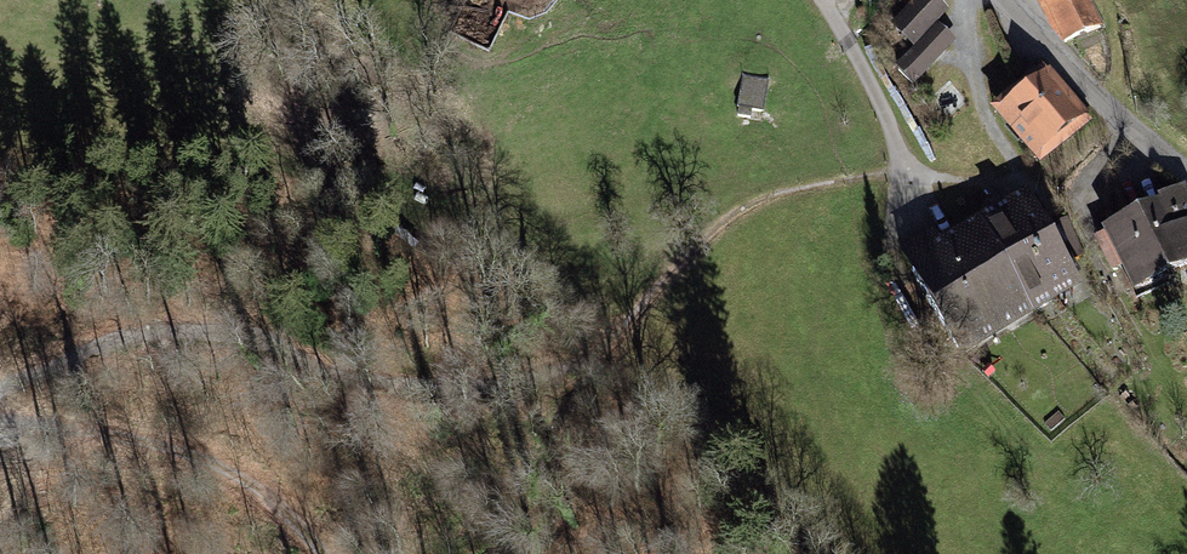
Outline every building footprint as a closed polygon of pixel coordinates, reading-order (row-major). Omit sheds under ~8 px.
[(1065,41),(1101,23),(1089,0),(1044,0),(1065,41)] [(913,43),(923,32),(906,16),(895,27),(913,43)] [(1046,75),(1007,108),(1044,150),(1084,115),(1046,75)] [(765,82),(746,79),(741,106),(761,110),(765,82)] [(1145,217),(1158,241),(1154,243),(1167,272),(1186,261),(1186,195),(1184,189),(1163,199),(1166,207),(1145,217)] [(1030,202),(983,231),(1030,306),(1074,280),(1030,202)] [(1158,241),(1145,217),(1142,219),(1138,212),(1127,218),(1131,225),(1099,242),(1114,270),(1128,262),(1141,286),(1167,272),(1154,243),(1158,241)] [(1030,306),(983,231),(941,255),(986,331),(1030,306)] [(986,331),(941,255),(931,238),(903,253),(957,348),(986,331)]
